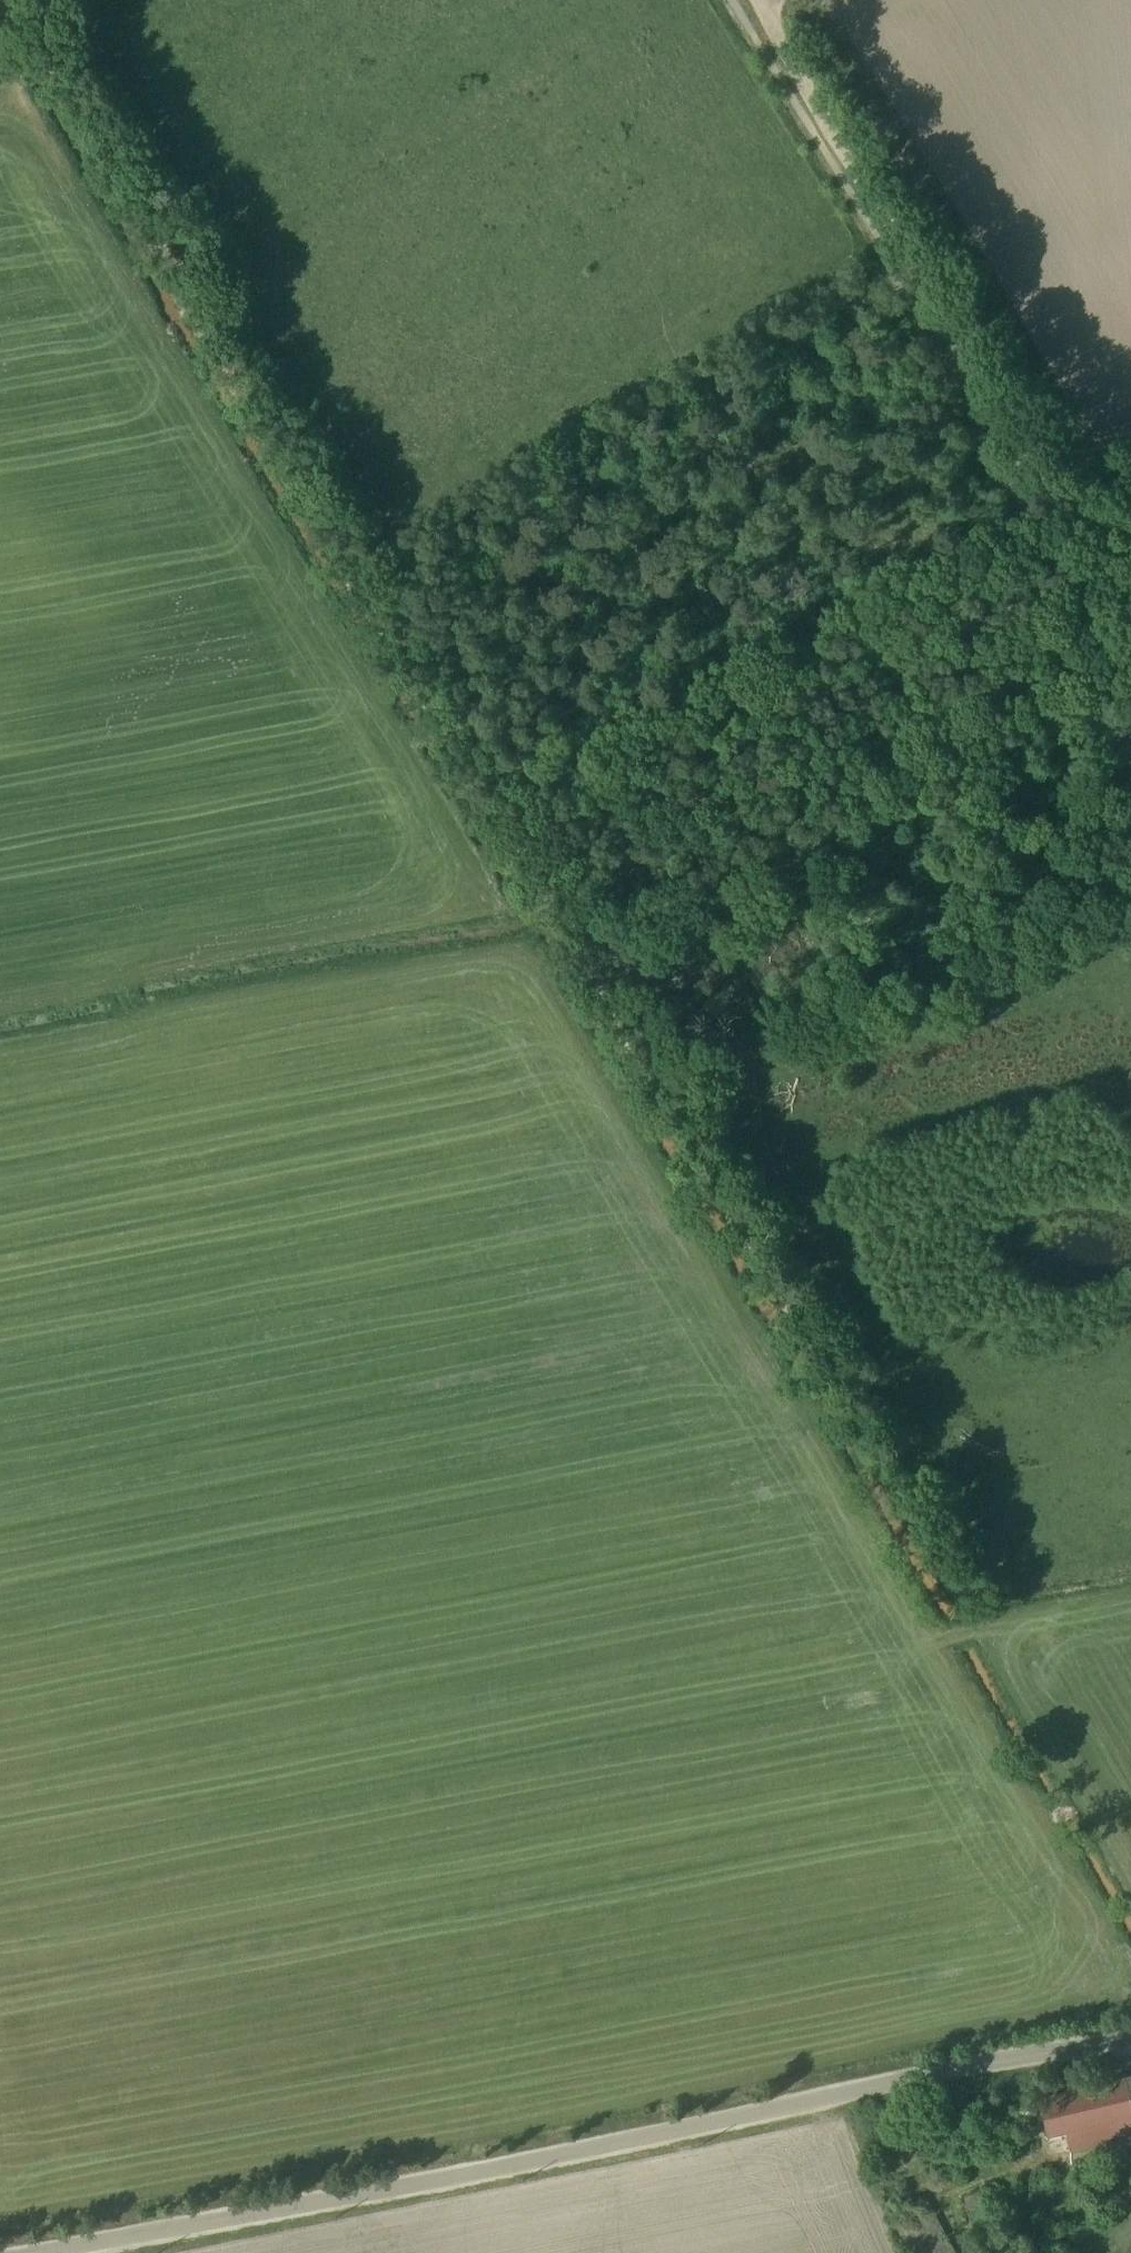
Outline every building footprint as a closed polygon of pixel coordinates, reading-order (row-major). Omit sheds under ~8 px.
[(1038,2098),(1047,2138),(1065,2134),(1069,2153),(1111,2143),(1110,2138),(1130,2133),(1130,2076),(1038,2098)] [(887,2218),(906,2252),(956,2252),(926,2198),(887,2218)]
